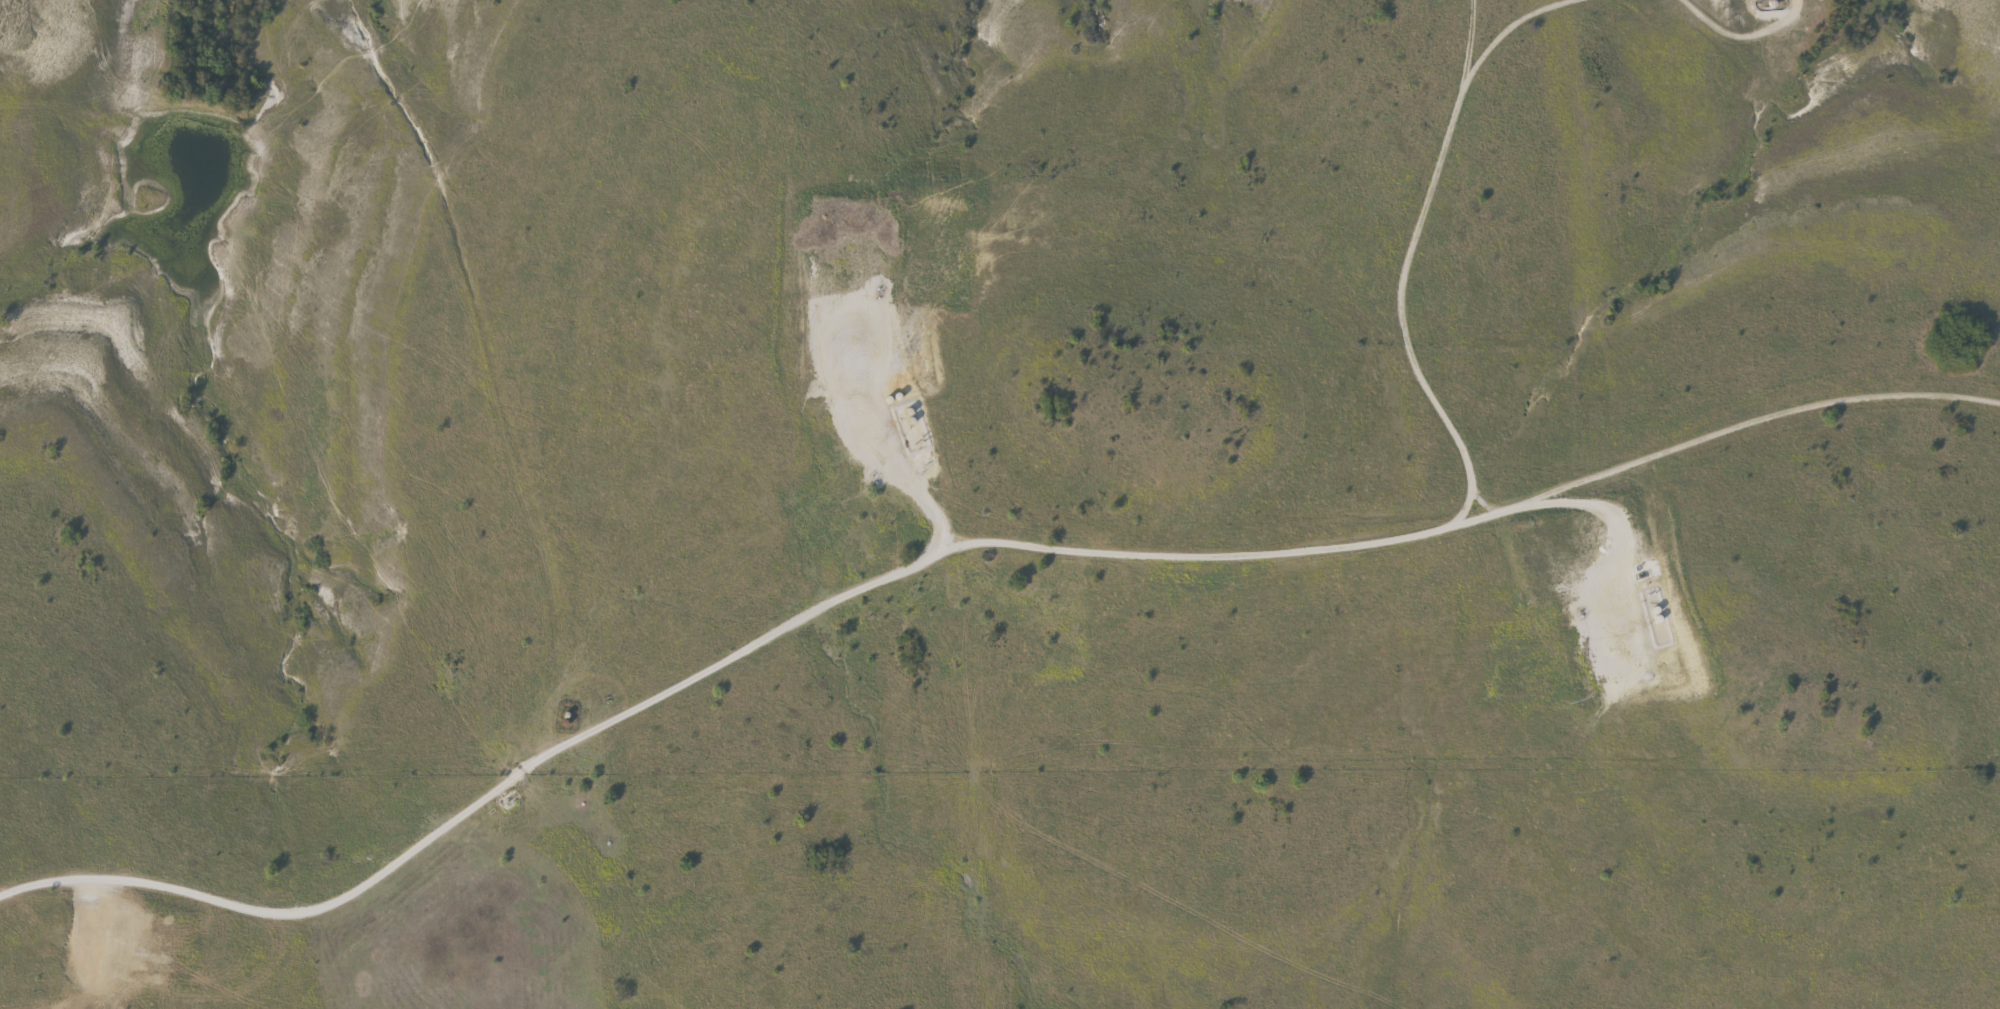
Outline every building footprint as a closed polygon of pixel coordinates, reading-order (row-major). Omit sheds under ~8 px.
[(1752,7),(1758,0),(1763,0),(1768,5),(1760,14),(1752,7)]
